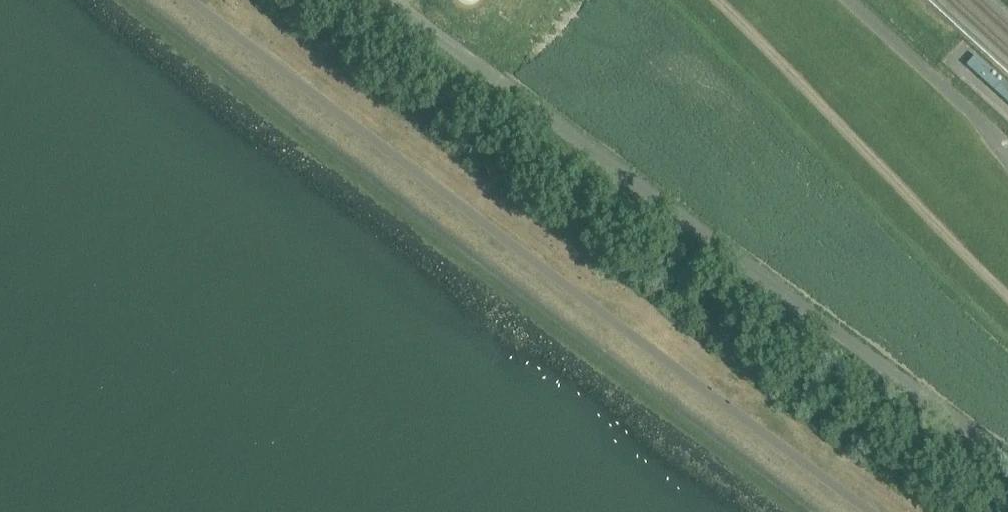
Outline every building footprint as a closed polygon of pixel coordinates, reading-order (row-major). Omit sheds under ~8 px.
[(967,68),(1007,105),(1007,86),(977,58),(967,68)]
